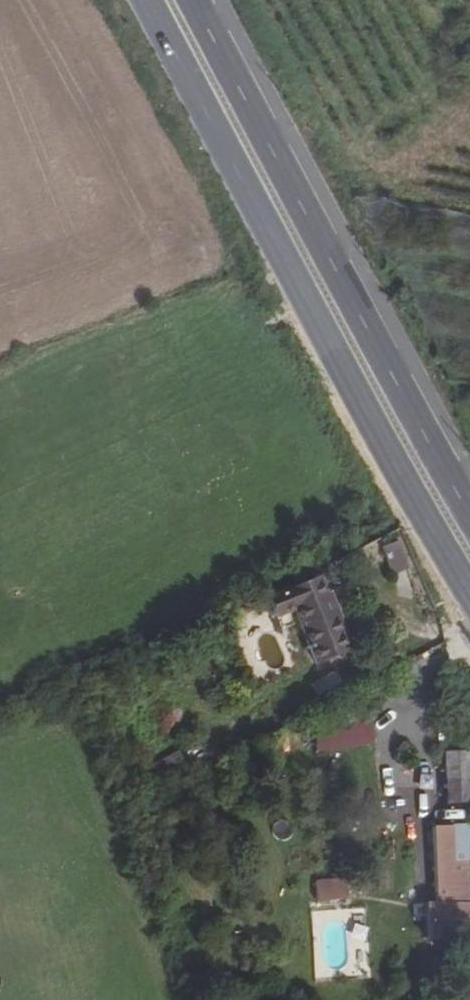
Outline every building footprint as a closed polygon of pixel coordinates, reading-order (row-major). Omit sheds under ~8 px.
[(392,573),(410,567),(399,539),(382,546),(392,573)] [(320,581),(270,601),(278,620),(296,614),(318,667),(348,656),(342,639),(349,636),(332,592),(325,594),(320,581)] [(377,743),(373,720),(314,730),(318,754),(377,743)] [(448,754),(449,806),(469,806),(469,754),(448,754)] [(437,829),(438,904),(442,904),(442,938),(469,937),(469,829),(437,829)] [(349,881),(319,883),(320,907),(351,905),(349,881)]
